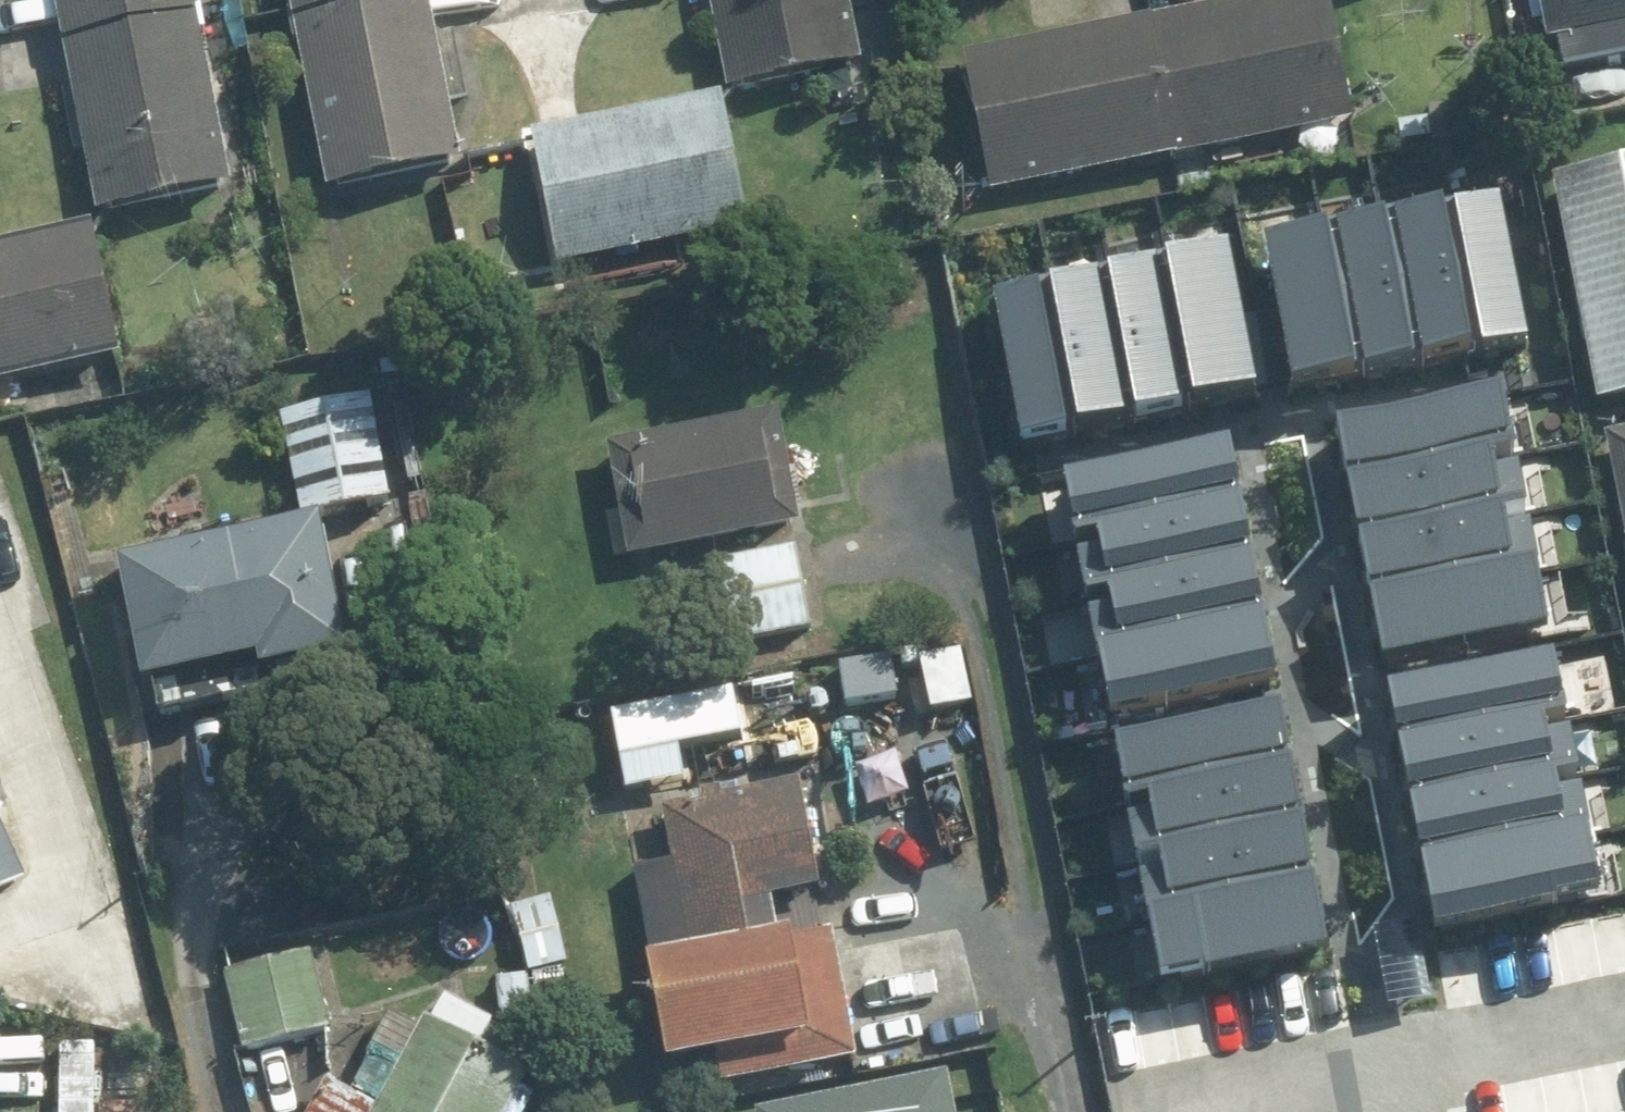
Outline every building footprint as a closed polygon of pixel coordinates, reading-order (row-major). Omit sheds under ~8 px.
[(96,223),(230,194),(188,0),(48,0),(96,223)] [(321,201),(455,176),(422,0),(283,0),(321,201)] [(728,96),(857,69),(842,0),(708,0),(728,96)] [(959,56),(983,193),(1348,130),(1325,0),(1279,0),(959,56)] [(1539,39),(1552,37),(1561,80),(1624,67),(1624,0),(1531,0),(1539,39)] [(716,98),(524,130),(547,270),(739,239),(716,98)] [(1543,185),(1592,420),(1624,413),(1624,168),(1543,185)] [(1474,353),(1531,342),(1505,199),(1448,210),(1474,353)] [(1418,363),(1474,353),(1448,210),(1391,221),(1418,363)] [(1361,374),(1418,363),(1391,221),(1334,231),(1361,374)] [(87,229),(0,246),(0,392),(115,369),(87,229)] [(1361,374),(1334,231),(1266,244),(1293,386),(1361,374)] [(1228,247),(1158,261),(1187,409),(1257,395),(1228,247)] [(1132,419),(1187,409),(1158,261),(1103,271),(1132,419)] [(1078,430),(1132,419),(1103,271),(1049,282),(1078,430)] [(1023,440),(1078,430),(1049,282),(994,292),(1023,440)] [(386,511),(357,356),(264,373),(292,529),(386,511)] [(1336,423),(1348,479),(1516,445),(1504,389),(1336,423)] [(774,422),(595,451),(616,577),(713,561),(727,652),(810,638),(774,422)] [(1595,442),(1624,629),(1624,437),(1595,442)] [(1063,473),(1074,529),(1242,495),(1231,439),(1063,473)] [(1348,479),(1359,535),(1527,502),(1516,445),(1348,479)] [(1074,529),(1086,585),(1254,552),(1242,495),(1074,529)] [(1359,535),(1371,592),(1539,558),(1527,502),(1359,535)] [(109,569),(132,695),(249,674),(251,684),(338,669),(314,533),(109,569)] [(1086,585),(1097,642),(1265,608),(1254,552),(1086,585)] [(1539,558),(1371,592),(1384,659),(1552,625),(1539,558)] [(1265,608),(1097,642),(1111,709),(1279,675),(1265,608)] [(1392,685),(1404,741),(1568,709),(1556,652),(1392,685)] [(1113,740),(1124,797),(1292,763),(1281,707),(1113,740)] [(1404,741),(1415,798),(1579,765),(1568,709),(1404,741)] [(1124,797),(1135,853),(1303,819),(1292,763),(1124,797)] [(1415,798),(1427,855),(1591,822),(1579,765),(1415,798)] [(666,863),(618,871),(654,1079),(714,1069),(718,1095),(882,1067),(877,1040),(851,1044),(832,936),(778,945),(771,904),(814,896),(796,788),(657,812),(666,863)] [(1135,853),(1147,909),(1315,875),(1303,819),(1135,853)] [(1591,822),(1427,855),(1440,921),(1604,888),(1591,822)] [(0,844),(0,900),(21,891),(0,844)] [(1315,875),(1147,909),(1161,976),(1328,942),(1315,875)] [(491,977),(498,1034),(569,1024),(553,897),(508,903),(517,974),(491,977)] [(326,1038),(307,955),(215,975),(234,1059),(326,1038)] [(308,1111),(515,1111),(542,1061),(435,1004),(417,1038),(379,1018),(344,1084),(328,1075),(308,1111)] [(746,1111),(956,1111),(948,1070),(746,1111)]
